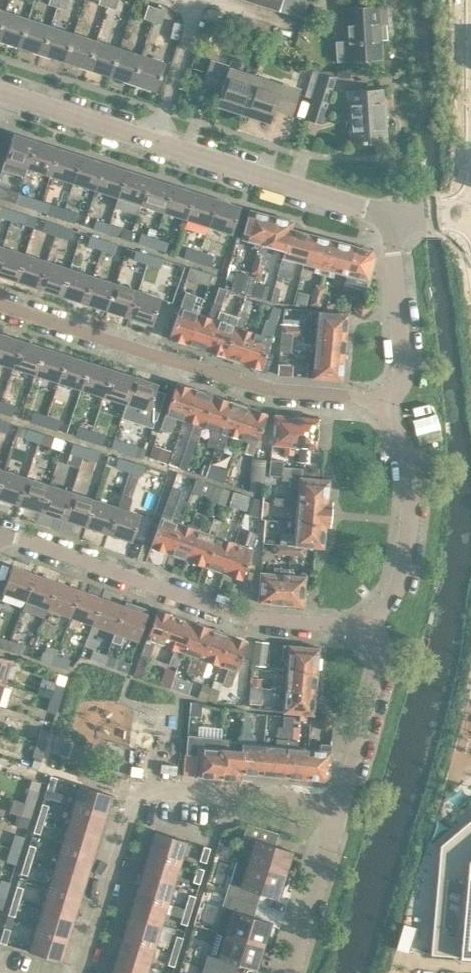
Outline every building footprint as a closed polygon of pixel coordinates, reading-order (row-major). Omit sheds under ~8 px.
[(56,7),(65,10),(68,0),(58,0),(56,7)] [(106,6),(115,8),(118,0),(108,0),(106,6)] [(278,10),(282,0),(269,0),(266,7),(278,11),(278,10)] [(291,14),(295,0),(282,0),(278,10),(291,14)] [(291,14),(303,18),(309,0),(295,0),(291,14)] [(143,17),(152,20),(156,7),(148,4),(143,17)] [(381,57),(379,23),(386,22),(385,5),(343,8),(345,39),(336,40),(337,59),(381,57)] [(156,7),(152,20),(160,23),(165,10),(156,7)] [(19,46),(28,18),(4,10),(0,24),(0,40),(19,46)] [(19,46),(42,53),(51,25),(28,18),(19,46)] [(173,21),(170,37),(179,38),(182,23),(173,21)] [(42,53),(65,61),(74,33),(51,25),(42,53)] [(65,61),(88,68),(97,40),(74,33),(65,61)] [(88,68),(112,76),(121,48),(97,40),(88,68)] [(112,76),(135,83),(144,55),(121,48),(112,76)] [(144,55),(135,83),(155,90),(164,62),(144,55)] [(215,105),(242,114),(255,74),(253,78),(228,69),(229,65),(210,59),(202,85),(203,85),(204,79),(222,85),(215,105)] [(255,74),(242,114),(269,123),(276,103),(293,108),(291,114),(292,114),(300,88),(281,82),(280,86),(254,78),(256,74),(255,74)] [(332,75),(320,74),(306,119),(318,122),(332,75)] [(400,75),(401,83),(415,83),(414,74),(400,75)] [(386,141),(383,89),(348,91),(351,142),(386,141)] [(4,159),(27,167),(35,140),(13,133),(4,159)] [(27,167),(49,174),(58,147),(35,140),(27,167)] [(49,174),(72,181),(81,155),(58,147),(49,174)] [(72,181),(95,189),(103,162),(81,155),(72,181)] [(95,189),(118,196),(126,169),(103,162),(95,189)] [(118,196),(140,203),(149,176),(126,169),(118,196)] [(140,203),(163,210),(172,184),(149,176),(140,203)] [(163,210),(186,218),(194,191),(172,184),(163,210)] [(16,202),(19,194),(0,188),(0,197),(2,198),(16,202)] [(186,218),(208,225),(217,198),(194,191),(186,218)] [(19,194),(16,202),(29,207),(32,198),(19,194)] [(217,198),(208,225),(231,232),(240,206),(217,198)] [(48,213),(61,217),(64,208),(50,204),(48,213)] [(10,219),(13,210),(0,206),(0,216),(10,219)] [(64,208),(61,217),(74,221),(77,213),(64,208)] [(261,249),(271,214),(249,209),(241,238),(254,241),(253,246),(257,247),(257,248),(261,249)] [(13,210),(10,219),(24,223),(26,214),(13,210)] [(272,246),(284,249),(285,249),(290,228),(292,220),(271,214),(261,249),(260,253),(256,252),(253,263),(262,265),(267,266),(272,246)] [(33,226),(55,234),(58,225),(45,220),(36,217),(33,226)] [(93,227),(106,232),(109,223),(96,219),(93,227)] [(109,223),(106,232),(119,236),(122,227),(109,223)] [(58,225),(55,234),(69,238),(68,243),(76,245),(80,232),(72,229),(58,225)] [(148,228),(146,235),(153,237),(155,230),(148,228)] [(295,260),(303,263),(311,233),(290,228),(285,249),(284,249),(277,274),(290,278),(295,260)] [(138,242),(151,246),(154,237),(141,233),(138,242)] [(314,271),(323,274),(333,239),(311,233),(303,263),(315,266),(314,271)] [(88,244),(101,248),(103,239),(91,235),(88,244)] [(154,237),(151,246),(164,250),(167,242),(154,237)] [(103,239),(101,248),(115,253),(117,244),(103,239)] [(334,271),(346,274),(354,245),(333,239),(323,274),(332,276),(334,271)] [(354,245),(346,274),(343,284),(366,289),(375,255),(372,249),(354,245)] [(15,280),(24,253),(1,246),(0,249),(0,275),(15,280)] [(133,258),(146,263),(149,254),(136,250),(126,247),(123,256),(133,258)] [(183,256),(197,260),(200,252),(186,247),(183,256)] [(200,252),(197,260),(210,265),(213,256),(200,252)] [(15,280),(38,287),(47,260),(24,253),(15,280)] [(149,254),(146,263),(159,267),(162,258),(149,254)] [(38,287),(61,294),(69,268),(47,260),(38,287)] [(260,274),(262,265),(253,263),(251,272),(260,274)] [(188,266),(184,277),(207,284),(210,273),(188,266)] [(61,294),(83,302),(92,275),(69,268),(61,294)] [(232,290),(249,295),(254,275),(237,271),(232,290)] [(83,302),(106,309),(115,282),(92,275),(83,302)] [(254,275),(249,295),(265,299),(268,285),(254,282),(256,275),(254,275)] [(106,309),(129,316),(137,290),(115,282),(106,309)] [(315,284),(312,294),(322,296),(324,286),(315,284)] [(187,343),(205,349),(216,319),(221,304),(226,289),(219,286),(215,298),(214,301),(209,316),(198,312),(187,343)] [(270,300),(277,302),(280,288),(273,287),(270,300)] [(137,290),(129,316),(152,324),(160,297),(137,290)] [(298,292),(296,304),(304,305),(306,294),(298,292)] [(322,296),(312,294),(310,304),(319,306),(322,296)] [(169,337),(187,343),(198,312),(188,309),(192,298),(184,295),(180,306),(169,337)] [(232,306),(239,309),(243,298),(235,295),(232,306)] [(243,298),(239,309),(247,311),(251,300),(243,298)] [(353,306),(360,315),(370,308),(362,299),(353,306)] [(252,331),(242,362),(260,368),(275,322),(279,308),(272,306),(268,319),(262,335),(252,331)] [(205,349),(224,356),(239,310),(232,307),(227,322),(216,319),(205,349)] [(224,356),(242,362),(252,331),(242,328),(247,312),(239,310),(224,356)] [(302,331),(305,331),(346,335),(348,312),(318,310),(317,319),(304,318),(304,326),(291,325),(291,334),(302,335),(302,331)] [(281,333),(291,334),(291,325),(282,324),(281,333)] [(315,342),(314,354),(344,357),(346,335),(305,331),(304,341),(315,342)] [(12,366),(21,339),(0,333),(0,362),(12,366)] [(12,366),(35,373),(43,347),(21,339),(12,366)] [(280,350),(298,352),(299,340),(281,339),(280,350)] [(35,373),(58,381),(66,354),(43,347),(35,373)] [(58,381),(80,388),(89,361),(66,354),(58,381)] [(344,357),(314,354),(313,366),(308,365),(307,371),(306,376),(312,376),(312,377),(342,379),(344,357)] [(279,356),(277,374),(291,375),(292,368),(296,369),(297,358),(279,356)] [(80,388),(103,395),(111,369),(89,361),(80,388)] [(103,395),(126,402),(134,376),(111,369),(103,395)] [(134,376),(126,402),(149,410),(147,416),(156,418),(165,392),(156,389),(157,383),(134,376)] [(174,415),(184,418),(194,388),(176,381),(165,413),(160,428),(168,430),(174,415)] [(197,440),(202,425),(212,394),(194,388),(184,418),(194,422),(189,437),(197,440)] [(207,443),(215,446),(230,400),(212,394),(202,425),(212,428),(207,443)] [(228,433),(237,437),(248,406),(230,400),(215,446),(223,448),(228,433)] [(0,405),(0,411),(11,415),(14,406),(1,402),(0,405)] [(248,406),(237,437),(248,440),(244,451),(252,454),(266,412),(248,406)] [(30,421),(44,425),(46,416),(33,412),(30,421)] [(293,451),(294,446),(296,415),(274,413),(271,444),(284,445),(283,450),(293,451)] [(296,415),(294,446),(297,446),(296,460),(306,461),(307,447),(316,447),(319,417),(296,415)] [(46,416),(44,425),(57,429),(59,420),(46,416)] [(6,431),(9,422),(0,419),(0,429),(6,431)] [(75,435),(89,440),(91,431),(94,423),(83,419),(80,427),(78,426),(75,435)] [(24,437),(38,442),(41,433),(27,428),(24,437)] [(91,431),(89,440),(102,444),(105,435),(91,431)] [(41,433),(38,442),(51,446),(54,437),(41,433)] [(184,450),(192,452),(196,441),(188,438),(184,450)] [(120,450),(134,454),(137,445),(123,441),(120,450)] [(70,452),(83,456),(86,447),(73,443),(70,452)] [(152,443),(148,456),(166,462),(170,450),(155,444),(152,443)] [(104,473),(107,462),(110,455),(108,454),(99,452),(86,447),(83,456),(96,461),(93,469),(104,473)] [(115,466),(128,470),(131,462),(110,455),(107,462),(116,465),(115,466)] [(252,457),(250,491),(261,494),(263,483),(265,458),(252,457)] [(131,462),(128,470),(142,475),(145,466),(131,462)] [(205,476),(222,482),(226,469),(209,463),(205,476)] [(269,474),(281,475),(282,464),(269,463),(269,474)] [(292,466),(291,475),(299,476),(301,476),(301,475),(302,466),(292,465),(292,466)] [(301,475),(301,476),(302,476),(311,477),(319,478),(320,467),(302,465),(302,466),(301,475)] [(297,498),(327,501),(329,479),(322,478),(319,478),(311,477),(302,476),(301,476),(299,476),(291,475),(291,466),(283,466),(281,479),(290,480),(289,486),(298,487),(297,498)] [(18,503),(26,477),(4,469),(0,481),(0,498),(18,503)] [(177,471),(173,483),(182,486),(186,474),(177,471)] [(98,491),(106,493),(111,478),(103,475),(98,491)] [(18,503),(41,511),(49,484),(26,477),(18,503)] [(191,489),(191,490),(209,496),(213,484),(214,484),(195,477),(191,489)] [(41,511),(63,518),(72,491),(49,484),(41,511)] [(215,484),(209,499),(226,505),(231,490),(215,484)] [(232,490),(229,505),(245,510),(247,504),(249,496),(249,494),(233,490),(232,490)] [(63,518),(86,525),(95,499),(72,491),(63,518)] [(247,504),(245,510),(258,513),(259,497),(249,494),(249,496),(247,504)] [(295,522),(325,525),(329,525),(331,501),(327,501),(297,498),(297,499),(274,497),(274,504),(297,506),(295,522)] [(86,525),(109,533),(117,506),(95,499),(86,525)] [(150,546),(168,553),(179,522),(170,519),(175,504),(167,501),(162,516),(161,516),(150,546)] [(117,506),(109,533),(131,540),(140,513),(117,506)] [(168,553),(187,559),(197,528),(198,529),(202,518),(194,515),(190,526),(179,522),(168,553)] [(187,559),(205,565),(221,520),(213,517),(208,532),(198,529),(197,528),(187,559)] [(205,565),(222,572),(233,541),(224,538),(229,523),(221,520),(205,565)] [(233,541),(222,572),(241,578),(257,533),(258,521),(251,520),(248,530),(249,530),(244,545),(233,541)] [(305,545),(316,546),(323,547),(325,525),(295,522),(295,531),(281,530),(280,543),(285,543),(305,545)] [(274,552),(284,553),(285,543),(280,543),(275,543),(274,552)] [(285,543),(284,553),(304,554),(305,545),(285,543)] [(2,591),(24,599),(34,573),(11,564),(2,591)] [(258,601),(280,603),(283,567),(274,567),(273,572),(260,571),(258,601)] [(283,567),(280,603),(303,605),(305,575),(292,574),(293,568),(283,567)] [(24,599),(47,607),(56,581),(34,573),(24,599)] [(47,607),(70,615),(79,589),(56,581),(47,607)] [(70,615),(92,623),(102,597),(79,589),(70,615)] [(92,623),(115,631),(124,605),(102,597),(92,623)] [(124,605),(115,631),(137,639),(147,613),(124,605)] [(169,663),(177,666),(182,651),(193,620),(157,608),(140,653),(148,656),(154,641),(174,648),(169,663)] [(186,670),(194,672),(211,627),(193,620),(182,651),(192,655),(186,670)] [(211,627),(194,672),(202,675),(208,660),(228,668),(223,682),(230,685),(247,640),(211,627)] [(9,649),(12,640),(0,637),(0,647),(9,649)] [(12,640),(9,649),(21,653),(24,644),(12,640)] [(252,664),(264,665),(267,642),(255,640),(252,664)] [(288,654),(287,667),(317,669),(319,647),(289,644),(283,644),(282,649),(282,654),(288,654)] [(40,659),(53,663),(56,655),(43,650),(40,659)] [(90,658),(103,663),(106,654),(93,650),(90,658)] [(106,654),(103,663),(116,668),(119,659),(106,654)] [(3,681),(11,658),(0,655),(0,680),(3,681)] [(56,655),(53,663),(67,668),(69,659),(56,655)] [(162,684),(169,686),(175,669),(168,667),(162,684)] [(280,678),(279,688),(315,691),(317,669),(287,667),(286,679),(280,678)] [(175,669),(169,686),(176,689),(180,690),(186,673),(175,669)] [(198,696),(206,699),(211,684),(203,681),(198,696)] [(250,690),(259,691),(260,682),(250,681),(250,690)] [(260,682),(259,691),(270,692),(271,683),(260,682)] [(55,683),(51,696),(60,699),(64,686),(55,683)] [(211,686),(207,697),(215,700),(220,688),(211,686)] [(315,691),(279,688),(278,693),(278,697),(284,698),(283,711),(313,714),(315,691)] [(60,699),(51,696),(46,710),(55,712),(60,699)] [(191,700),(189,714),(201,715),(202,705),(200,702),(199,701),(197,701),(193,700),(191,700)] [(244,711),(242,736),(249,736),(251,721),(248,721),(249,711),(244,711)] [(317,721),(325,730),(334,722),(326,713),(317,721)] [(283,715),(283,726),(292,726),(293,716),(283,715)] [(275,745),(264,744),(261,774),(284,776),(287,739),(287,736),(291,736),(292,726),(283,726),(277,725),(275,745)] [(41,728),(37,742),(45,745),(50,731),(41,728)] [(216,777),(220,742),(220,737),(187,734),(186,753),(196,754),(194,775),(216,777)] [(242,736),(241,749),(239,772),(240,772),(261,774),(264,744),(251,742),(251,737),(242,736)] [(45,745),(37,742),(27,739),(23,754),(32,757),(33,755),(41,758),(45,745)] [(57,751),(66,754),(70,742),(61,739),(57,751)] [(287,739),(284,776),(306,778),(309,748),(296,747),(297,740),(287,739)] [(220,742),(216,777),(239,779),(240,772),(239,772),(241,749),(228,748),(229,743),(220,742)] [(309,748),(306,778),(324,779),(328,775),(331,750),(330,750),(331,744),(320,743),(320,749),(309,748)] [(184,774),(194,775),(196,754),(186,753),(184,774)] [(0,772),(0,781),(22,788),(25,780),(0,772)] [(50,775),(46,789),(52,791),(57,777),(50,775)] [(31,780),(24,802),(33,804),(38,791),(40,782),(31,780)] [(79,784),(72,805),(103,814),(106,805),(109,806),(112,794),(79,784)] [(33,804),(24,802),(20,815),(29,818),(33,804)] [(42,802),(37,817),(44,819),(48,804),(42,802)] [(72,805),(66,826),(99,836),(103,825),(100,824),(103,814),(72,805)] [(44,819),(37,817),(33,831),(39,833),(44,819)] [(430,953),(470,957),(470,818),(439,844),(430,953)] [(253,839),(247,861),(246,862),(287,874),(291,859),(288,858),(290,849),(275,845),(279,832),(247,822),(243,836),(253,839)] [(66,826),(59,846),(91,856),(94,846),(96,847),(99,836),(66,826)] [(11,845),(10,847),(19,850),(24,836),(3,830),(0,842),(11,845)] [(152,843),(149,852),(180,862),(187,840),(153,830),(150,842),(152,843)] [(218,842),(215,852),(227,855),(229,846),(218,842)] [(36,846),(29,844),(25,858),(31,860),(36,846)] [(199,860),(205,862),(210,847),(203,845),(199,860)] [(59,846),(53,867),(87,877),(90,866),(88,865),(91,856),(59,846)] [(10,847),(6,860),(0,858),(0,869),(12,872),(19,850),(10,847)] [(144,861),(141,872),(174,882),(180,862),(149,852),(146,862),(144,861)] [(20,872),(27,874),(31,860),(25,858),(20,872)] [(229,881),(225,894),(256,904),(260,892),(276,897),(279,888),(282,889),(287,874),(246,862),(247,861),(237,858),(230,882),(229,881)] [(192,881),(199,883),(203,868),(197,866),(192,881)] [(53,867),(47,887),(78,897),(81,887),(83,888),(87,877),(53,867)] [(140,884),(137,893),(168,903),(174,882),(141,872),(137,883),(140,884)] [(0,881),(0,892),(6,894),(9,882),(1,879),(0,881)] [(16,885),(12,899),(18,901),(23,887),(16,885)] [(47,887),(41,908),(74,918),(77,907),(75,907),(78,897),(47,887)] [(131,902),(128,913),(161,924),(168,903),(137,893),(134,903),(131,902)] [(189,893),(184,908),(191,910),(195,896),(189,893)] [(222,907),(215,930),(265,945),(270,930),(266,929),(269,921),(253,916),(256,904),(225,894),(221,907),(222,907)] [(18,901),(12,899),(7,914),(14,916),(18,901)] [(41,908),(34,929),(65,938),(68,929),(71,930),(74,918),(41,908)] [(191,910),(184,908),(180,922),(186,924),(191,910)] [(127,925),(124,935),(155,944),(161,924),(128,913),(125,925),(127,925)] [(403,923),(396,948),(409,952),(416,927),(403,923)] [(6,943),(10,929),(3,927),(0,938),(0,941),(6,943)] [(65,938),(34,929),(28,950),(61,960),(65,949),(62,948),(65,938)] [(203,965),(229,972),(235,972),(238,963),(254,968),(257,959),(260,960),(265,945),(215,930),(208,953),(207,952),(203,965)] [(119,944),(115,955),(149,965),(155,944),(124,935),(121,944),(119,944)] [(176,935),(172,949),(178,951),(183,937),(176,935)] [(178,951),(172,949),(167,964),(174,966),(178,951)] [(112,972),(146,972),(149,965),(115,955),(112,966),(114,967),(112,972)]
